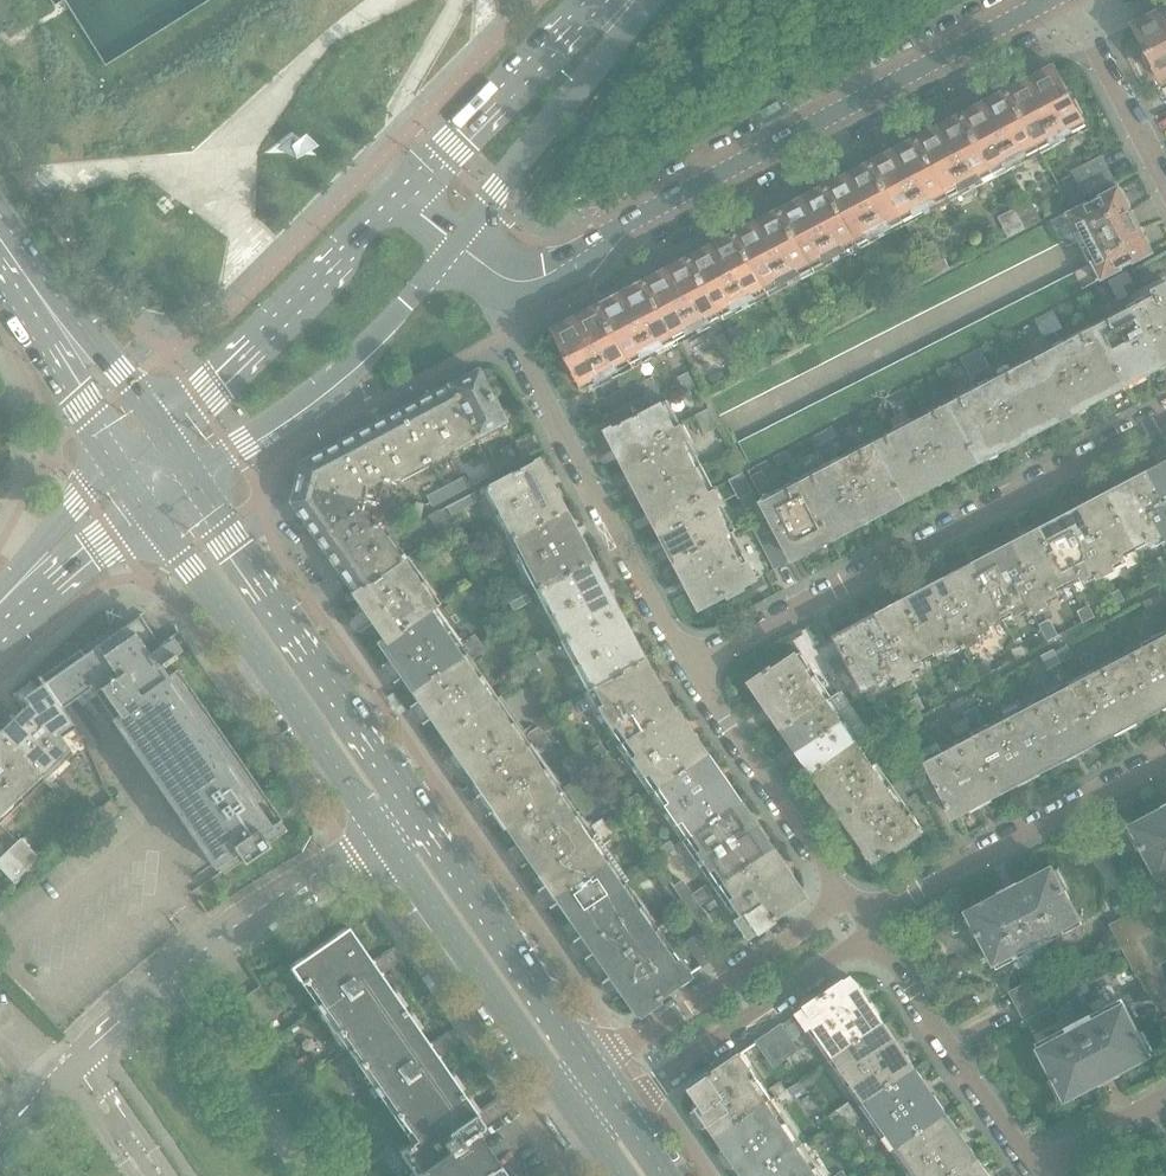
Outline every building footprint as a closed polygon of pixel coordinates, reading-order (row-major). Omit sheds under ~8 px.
[(1135,24),(1163,79),(1165,78),(1165,7),(1135,24)] [(1087,128),(1055,66),(1007,91),(1039,151),(1061,139),(1062,141),(1087,128)] [(1039,151),(1007,91),(962,115),(994,174),(1039,151)] [(994,174),(962,115),(917,139),(948,198),(994,174)] [(948,198),(917,139),(872,162),(903,222),(948,198)] [(1078,184),(1109,168),(1103,156),(1102,156),(1072,172),(1077,182),(1078,184)] [(903,222),(872,162),(827,186),(858,245),(903,222)] [(1085,197),(1116,181),(1109,168),(1078,184),(1085,197)] [(1085,197),(1078,184),(1077,182),(1060,191),(1068,206),(1085,197)] [(858,245),(827,186),(782,210),(813,269),(858,245)] [(1154,252),(1141,227),(1133,211),(1120,187),(1070,213),(1082,238),(1090,253),(1095,263),(1103,279),(1154,252)] [(1042,221),(1032,201),(1016,210),(1015,208),(1014,208),(1020,219),(1025,229),(1042,221)] [(1014,208),(998,216),(1004,227),(1012,223),(1020,219),(1014,208)] [(813,269),(782,210),(737,233),(769,292),(813,269)] [(1082,238),(1070,213),(1069,211),(1054,219),(1065,241),(1067,246),(1082,238)] [(1020,219),(1012,223),(1017,233),(1025,229),(1020,219)] [(1065,241),(1054,219),(1043,225),(1054,247),(1065,241)] [(1012,223),(1004,227),(1009,237),(1017,233),(1012,223)] [(1054,247),(1043,225),(1032,231),(1043,252),(1054,247)] [(1043,252),(1032,231),(1021,237),(1032,258),(1043,252)] [(920,232),(913,236),(919,247),(926,244),(920,232)] [(769,292),(737,233),(691,258),(722,316),(769,292)] [(1032,258),(1021,237),(1010,243),(1020,264),(1032,258)] [(943,260),(934,240),(926,244),(919,247),(919,248),(929,267),(943,260)] [(1020,264),(1010,243),(999,249),(1009,269),(1020,264)] [(1009,269),(999,249),(988,254),(998,275),(1009,269)] [(998,275),(988,254),(977,260),(987,281),(998,275)] [(722,316),(691,258),(646,281),(676,340),(722,316)] [(951,268),(946,258),(943,260),(929,267),(934,277),(951,268)] [(987,281),(977,260),(966,266),(976,286),(987,281)] [(1103,279),(1095,263),(1084,268),(1092,284),(1103,279)] [(976,286),(966,266),(955,272),(965,292),(976,286)] [(934,277),(929,267),(912,276),(917,286),(934,277)] [(1092,284),(1084,268),(1074,274),(1082,290),(1092,284)] [(1127,270),(1122,272),(1128,283),(1133,280),(1128,272),(1127,270)] [(965,292),(955,272),(944,278),(954,298),(965,292)] [(1122,272),(1118,275),(1124,285),(1128,283),(1122,272)] [(1082,290),(1074,274),(1063,279),(1071,295),(1082,290)] [(1118,275),(1113,278),(1119,288),(1124,285),(1118,275)] [(833,289),(826,276),(820,279),(827,292),(833,289)] [(954,298),(944,278),(933,283),(943,303),(954,298)] [(1113,278),(1109,280),(1114,290),(1119,288),(1113,278)] [(827,292),(820,279),(814,282),(822,295),(827,292)] [(1071,295),(1063,279),(1052,284),(1060,301),(1071,295)] [(1128,283),(1124,285),(1129,295),(1138,290),(1133,280),(1128,283)] [(676,340),(646,281),(601,305),(632,364),(676,340)] [(943,303),(933,283),(922,289),(932,309),(943,303)] [(1060,301),(1052,284),(1041,290),(1050,307),(1060,301)] [(1119,288),(1114,290),(1120,301),(1129,295),(1124,285),(1119,288)] [(1132,303),(1134,308),(1135,307),(1165,364),(1165,363),(1165,286),(1132,303)] [(932,309),(922,289),(910,295),(921,314),(932,309)] [(1050,307),(1041,290),(1031,295),(1039,312),(1050,307)] [(921,314),(910,295),(899,301),(910,320),(921,314)] [(1039,312),(1031,295),(1020,301),(1029,318),(1039,312)] [(863,301),(855,306),(860,316),(868,312),(868,310),(863,301)] [(910,320),(899,301),(888,306),(898,326),(910,320)] [(1029,318),(1020,301),(1009,306),(1018,324),(1029,318)] [(587,388),(632,364),(601,305),(556,329),(587,388)] [(855,306),(846,310),(852,320),(860,316),(855,306)] [(898,326),(888,306),(877,312),(887,331),(898,326)] [(1018,324),(1009,306),(998,312),(1007,329),(1018,324)] [(1135,307),(1134,308),(1099,326),(1127,384),(1165,364),(1135,307)] [(846,310),(838,314),(843,324),(852,320),(846,310)] [(1054,310),(1049,312),(1054,321),(1059,319),(1054,310)] [(887,331),(877,312),(866,318),(876,337),(887,331)] [(1007,329),(998,312),(988,317),(997,335),(1007,329)] [(1049,312),(1044,315),(1049,324),(1054,321),(1049,312)] [(838,314),(830,318),(835,329),(843,324),(838,314)] [(1044,315),(1040,317),(1045,327),(1049,324),(1044,315)] [(997,335),(988,317),(977,322),(986,340),(997,335)] [(1040,317),(1035,320),(1040,329),(1045,327),(1040,317)] [(830,318),(822,322),(827,333),(835,329),(830,318)] [(876,337),(866,318),(855,324),(865,343),(876,337)] [(1054,321),(1049,324),(1054,333),(1064,328),(1059,319),(1054,321)] [(822,322),(814,327),(819,337),(827,333),(822,322)] [(986,340),(977,322),(966,328),(975,346),(986,340)] [(865,343),(855,324),(844,330),(854,348),(865,343)] [(1045,327),(1040,329),(1045,338),(1054,333),(1049,324),(1045,327)] [(737,326),(730,330),(738,344),(745,341),(737,326)] [(1127,384),(1099,326),(1062,345),(1091,403),(1127,384)] [(975,346),(966,328),(955,333),(965,351),(975,346)] [(730,330),(724,333),(741,366),(748,363),(743,353),(738,344),(730,330)] [(854,348),(844,330),(833,336),(843,354),(854,348)] [(965,351),(955,333),(945,338),(954,357),(965,351)] [(843,354),(833,336),(822,341),(832,359),(843,354)] [(954,357),(945,338),(934,344),(943,363),(954,357)] [(832,359),(822,341),(811,347),(821,365),(832,359)] [(943,363),(934,344),(923,349),(933,368),(943,363)] [(1091,403),(1062,345),(1023,366),(1053,423),(1091,403)] [(821,365),(811,347),(800,353),(810,371),(821,365)] [(981,348),(976,351),(981,360),(986,357),(981,348)] [(933,368),(923,349),(912,355),(922,374),(933,368)] [(976,351),(971,353),(976,362),(981,360),(976,351)] [(810,371),(800,353),(789,359),(799,376),(810,371)] [(971,353),(967,356),(971,365),(976,362),(971,353)] [(764,354),(756,359),(761,368),(769,364),(769,363),(764,354)] [(922,374),(912,355),(902,360),(911,379),(922,374)] [(967,356),(962,358),(967,367),(971,365),(967,356)] [(981,360),(976,362),(981,371),(990,366),(986,357),(981,360)] [(756,359),(748,363),(753,373),(761,368),(756,359)] [(799,376),(789,359),(778,365),(787,382),(799,376)] [(911,379),(902,360),(891,365),(901,385),(911,379)] [(971,365),(967,367),(972,376),(981,371),(976,362),(971,365)] [(741,366),(740,367),(745,377),(753,373),(748,363),(741,366)] [(787,382),(778,365),(768,370),(776,388),(787,382)] [(901,385),(891,365),(880,371),(890,390),(901,385)] [(1053,423),(1023,366),(988,384),(1018,441),(1053,423)] [(740,367),(732,371),(736,380),(736,381),(745,377),(740,367)] [(506,427),(491,398),(476,370),(461,379),(449,385),(477,437),(485,433),(487,437),(506,427)] [(776,388),(768,370),(756,376),(765,393),(776,388)] [(890,390),(880,371),(869,376),(879,396),(890,390)] [(689,372),(679,377),(683,384),(692,379),(689,372)] [(765,393),(756,376),(746,382),(754,399),(765,393)] [(879,396),(869,376),(859,381),(869,402),(879,396)] [(665,402),(653,377),(644,382),(657,407),(665,402)] [(643,397),(650,410),(657,407),(644,382),(642,379),(607,398),(614,412),(643,397)] [(692,379),(683,384),(686,390),(696,386),(692,379)] [(869,402),(859,381),(848,387),(858,407),(869,402)] [(754,399),(746,382),(734,388),(743,404),(754,399)] [(1018,441),(988,384),(951,403),(981,461),(1018,441)] [(477,437),(449,385),(399,411),(427,464),(477,437)] [(858,407),(848,387),(837,392),(847,413),(858,407)] [(907,387),(902,389),(908,400),(913,397),(907,387)] [(743,404),(734,388),(724,394),(732,410),(743,404)] [(902,389),(897,392),(903,403),(908,400),(902,389)] [(847,413),(837,392),(826,398),(837,418),(847,413)] [(897,392),(892,395),(898,405),(903,403),(897,392)] [(732,410),(724,394),(712,400),(720,416),(732,410)] [(892,395),(888,397),(893,407),(898,405),(892,395)] [(610,432),(650,410),(643,397),(614,412),(603,418),(610,432)] [(908,400),(903,403),(907,411),(917,406),(913,397),(908,400)] [(837,418),(826,398),(815,403),(826,424),(837,418)] [(654,440),(678,427),(665,402),(657,407),(650,410),(610,432),(630,469),(661,453),(654,440)] [(826,424),(815,403),(805,408),(815,429),(826,424)] [(898,405),(893,407),(898,416),(907,411),(903,403),(898,405)] [(981,461),(951,403),(914,423),(944,480),(981,461)] [(715,418),(710,408),(696,415),(701,425),(715,418)] [(815,429),(805,408),(794,414),(805,435),(815,429)] [(427,464),(399,411),(337,444),(353,473),(359,474),(367,469),(370,474),(378,470),(383,482),(389,483),(427,464)] [(805,435),(794,414),(783,419),(794,440),(805,435)] [(720,427),(715,418),(701,425),(706,435),(720,427)] [(794,440),(783,419),(772,424),(783,446),(794,440)] [(944,480),(914,423),(878,442),(907,499),(944,480)] [(699,467),(686,441),(692,438),(685,424),(678,427),(654,440),(661,453),(630,469),(644,496),(699,467)] [(783,446),(772,424),(762,430),(773,452),(783,446)] [(833,426),(829,428),(834,438),(839,435),(833,426)] [(829,428),(824,431),(830,441),(834,438),(829,428)] [(773,452),(762,430),(751,435),(762,457),(773,452)] [(824,431),(820,434),(825,443),(829,441),(830,441),(824,431)] [(820,434),(815,437),(820,446),(825,443),(820,434)] [(762,457),(751,435),(740,441),(752,463),(762,457)] [(834,438),(830,441),(837,454),(847,448),(839,435),(834,438)] [(820,446),(819,447),(827,460),(837,454),(830,441),(829,441),(825,443),(820,446)] [(907,499),(878,442),(840,462),(870,519),(907,499)] [(359,474),(353,473),(337,444),(300,463),(295,483),(367,501),(377,504),(383,482),(378,470),(370,474),(367,469),(359,474)] [(787,451),(773,458),(778,467),(791,460),(787,451)] [(563,510),(555,495),(537,460),(487,486),(513,536),(563,510)] [(767,460),(758,466),(761,471),(762,470),(770,466),(767,460)] [(870,519),(840,462),(803,481),(833,538),(870,519)] [(1135,481),(1151,510),(1164,536),(1165,539),(1165,465),(1135,481)] [(758,466),(748,471),(751,476),(761,471),(758,466)] [(689,505),(712,491),(699,467),(644,496),(665,535),(695,518),(689,505)] [(761,471),(751,476),(781,534),(795,559),(795,558),(802,555),(803,555),(816,548),(833,538),(803,481),(777,495),(765,473),(764,473),(763,470),(762,470),(761,471)] [(744,472),(737,476),(742,486),(749,482),(744,472)] [(470,487),(464,476),(459,479),(465,490),(470,487)] [(737,476),(729,480),(735,490),(742,486),(737,476)] [(465,490),(459,479),(454,482),(459,493),(465,490)] [(1151,510),(1135,481),(1109,495),(1135,543),(1147,537),(1150,542),(1164,536),(1151,510)] [(459,493),(454,482),(445,486),(451,497),(459,493)] [(749,482),(742,486),(747,495),(754,491),(749,482)] [(364,515),(367,501),(295,483),(291,501),(317,539),(343,521),(348,522),(354,531),(357,529),(362,535),(375,526),(370,525),(364,515)] [(451,497),(445,486),(437,491),(443,502),(451,497)] [(742,486),(735,490),(739,499),(747,495),(742,486)] [(732,530),(721,509),(718,503),(724,500),(718,488),(712,491),(689,505),(695,518),(665,535),(677,559),(728,532),(732,530)] [(443,502),(437,491),(431,493),(437,505),(443,502)] [(437,505),(431,493),(426,496),(429,504),(431,508),(437,505)] [(473,494),(447,508),(451,516),(477,502),(473,495),(473,494)] [(1135,543),(1109,495),(1067,517),(1084,545),(1097,571),(1099,576),(1115,567),(1112,563),(1125,556),(1122,550),(1135,543)] [(416,502),(414,511),(422,513),(424,504),(416,502)] [(450,527),(440,511),(439,510),(427,516),(441,534),(450,527)] [(590,561),(582,545),(563,510),(513,536),(540,587),(590,561)] [(414,511),(412,520),(420,522),(422,513),(414,511)] [(765,514),(753,521),(764,543),(777,568),(778,567),(789,561),(790,561),(777,536),(765,514)] [(1084,545),(1067,517),(1042,530),(1068,579),(1081,572),(1084,578),(1097,571),(1084,545)] [(339,571),(386,538),(378,527),(375,526),(362,535),(357,529),(354,531),(348,522),(343,521),(317,539),(339,571)] [(1068,579),(1042,530),(1000,552),(1017,581),(1030,606),(1033,611),(1048,603),(1045,598),(1058,592),(1055,586),(1068,579)] [(756,578),(748,563),(745,564),(728,532),(677,559),(703,607),(730,592),(732,595),(746,588),(744,585),(756,578)] [(355,597),(403,563),(386,538),(339,571),(354,593),(353,593),(355,597)] [(487,561),(504,551),(500,544),(482,553),(487,561)] [(1017,581),(1000,552),(975,566),(1000,614),(1013,608),(1016,614),(1030,606),(1017,581)] [(380,644),(440,604),(446,599),(415,555),(403,563),(355,597),(385,639),(379,643),(380,644)] [(616,611),(608,595),(590,561),(540,587),(566,637),(616,611)] [(1000,614),(975,566),(933,588),(950,616),(963,641),(965,646),(981,638),(979,633),(990,627),(987,621),(1000,614)] [(1156,570),(1150,573),(1156,585),(1162,582),(1156,570)] [(1150,573),(1145,576),(1151,588),(1156,585),(1150,573)] [(950,616),(933,588),(907,601),(933,650),(946,642),(949,648),(963,641),(950,616)] [(1119,589),(1114,592),(1120,603),(1126,601),(1119,589)] [(1114,592),(1109,595),(1115,606),(1120,603),(1114,592)] [(1151,598),(1158,611),(1160,615),(1165,612),(1165,601),(1162,593),(1159,594),(1151,598)] [(513,611),(531,602),(526,594),(509,603),(513,611)] [(1151,615),(1158,611),(1151,598),(1144,602),(1151,615)] [(933,650),(907,601),(883,614),(897,644),(912,669),(925,662),(922,655),(933,650)] [(412,691),(480,642),(475,634),(465,641),(440,604),(380,644),(412,691)] [(1088,605),(1082,608),(1089,620),(1095,617),(1088,605)] [(1082,608),(1077,611),(1084,622),(1089,620),(1082,608)] [(643,662),(635,645),(616,611),(566,637),(593,688),(643,662)] [(897,644),(883,614),(840,637),(848,652),(862,678),(866,685),(878,679),(881,685),(896,677),(899,681),(914,673),(912,669),(897,644)] [(285,829),(174,669),(168,661),(174,656),(173,655),(179,651),(169,638),(165,641),(164,642),(158,646),(152,638),(154,636),(140,616),(128,624),(128,623),(125,620),(81,651),(41,678),(61,707),(78,696),(93,686),(95,689),(98,694),(165,790),(216,863),(222,872),(241,859),(243,862),(268,845),(266,842),(285,829)] [(1052,623),(1047,626),(1054,639),(1059,636),(1052,623)] [(1042,629),(1049,642),(1054,639),(1047,626),(1042,629)] [(1121,659),(1150,714),(1164,707),(1162,704),(1165,702),(1165,636),(1121,659)] [(501,695),(477,658),(487,651),(480,642),(412,691),(443,735),(501,695)] [(1022,642),(1017,645),(1023,655),(1028,652),(1022,642)] [(540,662),(557,652),(553,645),(535,654),(540,662)] [(1017,645),(1012,648),(1017,658),(1023,655),(1017,645)] [(1068,646),(1058,651),(1063,661),(1073,656),(1068,646)] [(1054,650),(1048,653),(1052,659),(1058,656),(1054,650)] [(828,699),(808,669),(812,667),(802,652),(774,671),(772,669),(753,682),(756,687),(755,691),(760,698),(764,698),(776,716),(775,719),(780,727),(784,726),(786,729),(828,699)] [(862,678),(848,652),(825,664),(840,692),(835,695),(839,700),(850,692),(846,688),(847,687),(848,688),(862,678)] [(1048,653),(1042,656),(1046,663),(1052,659),(1048,653)] [(1052,659),(1046,663),(1049,669),(1061,663),(1058,656),(1052,659)] [(1150,714),(1121,659),(1072,685),(1101,740),(1115,732),(1114,730),(1134,719),(1136,722),(1150,714)] [(986,661),(981,664),(986,674),(991,671),(986,661)] [(670,708),(662,696),(643,662),(593,688),(588,690),(589,692),(620,743),(670,708)] [(981,664),(975,666),(981,677),(986,674),(981,664)] [(72,723),(61,707),(41,678),(15,696),(17,700),(23,709),(0,731),(0,734),(42,779),(64,759),(60,754),(68,746),(59,732),(72,723)] [(954,678),(950,680),(956,690),(960,688),(954,678)] [(950,680),(945,683),(951,693),(956,690),(950,680)] [(1101,740),(1072,685),(1024,710),(1053,765),(1067,758),(1066,755),(1086,745),(1087,747),(1101,740)] [(475,782),(544,735),(538,727),(528,734),(501,695),(443,735),(475,782)] [(918,696),(913,699),(919,710),(925,707),(918,696)] [(970,708),(964,697),(958,700),(964,712),(970,708)] [(859,744),(829,700),(828,699),(786,729),(787,731),(785,734),(790,742),(794,742),(807,760),(805,763),(810,771),(814,771),(816,773),(859,744)] [(913,699),(908,702),(914,713),(919,710),(913,699)] [(964,712),(958,700),(951,703),(957,715),(964,712)] [(985,716),(979,706),(965,713),(970,724),(985,716)] [(703,753),(695,741),(673,710),(671,711),(670,708),(620,743),(652,791),(702,756),(701,754),(703,753)] [(898,721),(892,710),(879,717),(885,728),(898,721)] [(1053,765),(1024,710),(976,735),(1005,790),(1019,783),(1017,781),(1038,770),(1039,772),(1053,765)] [(0,734),(0,822),(42,779),(0,734)] [(565,788),(538,749),(549,742),(544,735),(475,782),(507,828),(565,788)] [(1005,790),(976,735),(925,761),(930,769),(917,776),(930,802),(944,795),(955,817),(970,809),(969,806),(989,795),(990,798),(1005,790)] [(585,768),(608,753),(601,744),(579,759),(585,768)] [(889,787),(859,744),(816,773),(817,775),(816,779),(821,786),(825,785),(837,804),(834,807),(840,815),(844,814),(846,817),(889,787)] [(735,800),(727,788),(706,757),(703,758),(702,756),(652,791),(685,838),(734,803),(733,802),(735,800)] [(69,797),(56,783),(50,788),(64,802),(69,797)] [(925,831),(913,814),(909,817),(889,787),(846,817),(847,819),(845,822),(850,830),(855,829),(867,847),(864,850),(870,858),(874,857),(876,860),(897,845),(899,848),(925,831)] [(538,873),(606,826),(601,818),(590,825),(565,788),(507,828),(538,873)] [(627,810),(641,799),(637,794),(623,804),(627,810)] [(122,814),(119,810),(110,799),(92,813),(103,829),(122,814)] [(768,847),(759,835),(738,804),(736,806),(734,803),(685,838),(717,886),(767,851),(765,849),(768,847)] [(1165,805),(1164,808),(1132,825),(1134,829),(1130,831),(1140,850),(1144,848),(1159,878),(1165,874),(1165,805)] [(628,880),(601,841),(612,834),(606,826),(538,873),(570,920),(628,880)] [(35,842),(26,833),(21,838),(29,847),(35,842)] [(41,860),(29,847),(21,838),(8,850),(29,872),(41,860)] [(660,857),(674,847),(670,841),(656,851),(660,857)] [(8,850),(0,858),(0,869),(15,885),(29,872),(8,850)] [(800,894),(792,882),(771,851),(768,853),(767,851),(717,886),(738,916),(733,920),(746,936),(798,899),(796,897),(800,894)] [(1018,884),(1010,888),(1041,947),(1046,955),(1048,960),(1057,956),(1060,954),(1052,941),(1050,936),(1081,919),(1066,890),(1069,888),(1059,869),(1056,871),(1053,867),(1021,884),(1021,883),(1018,884)] [(663,873),(656,877),(664,888),(670,884),(670,883),(663,873)] [(602,966),(670,919),(664,911),(654,918),(628,880),(570,920),(602,966)] [(682,880),(672,887),(673,888),(676,892),(686,885),(682,880)] [(686,885),(676,892),(679,897),(690,890),(686,885)] [(705,885),(692,894),(693,895),(696,900),(709,891),(705,885)] [(971,916),(967,918),(977,937),(980,935),(996,964),(1015,954),(1022,968),(1038,960),(1046,955),(1041,947),(1010,888),(1002,892),(1000,894),(1000,895),(968,912),(971,916)] [(690,890),(679,897),(683,902),(693,895),(692,894),(690,890)] [(709,891),(696,900),(699,904),(700,906),(713,897),(709,891)] [(693,895),(683,902),(686,907),(696,900),(693,895)] [(696,900),(686,907),(689,912),(699,904),(696,900)] [(699,904),(689,912),(696,921),(706,914),(700,906),(699,904)] [(1161,931),(1147,906),(1133,913),(1147,938),(1161,931)] [(1133,913),(1124,918),(1138,943),(1147,938),(1133,913)] [(706,914),(696,921),(703,931),(713,924),(706,914)] [(1138,943),(1124,918),(1111,925),(1125,950),(1138,943)] [(692,973),(664,933),(675,926),(670,919),(602,966),(635,1012),(638,1010),(692,973)] [(329,1008),(398,960),(391,949),(375,960),(374,959),(371,961),(348,927),(290,966),(302,983),(306,981),(308,983),(310,982),(323,1000),(312,1007),(318,1016),(329,1008)] [(1161,931),(1147,938),(1160,963),(1165,960),(1165,941),(1161,931)] [(713,958),(697,935),(685,943),(701,967),(713,958)] [(1147,938),(1138,943),(1151,968),(1160,963),(1147,938)] [(1151,968),(1138,943),(1125,950),(1138,975),(1151,968)] [(1046,955),(1038,960),(1043,971),(1052,966),(1048,960),(1046,955)] [(405,1004),(396,990),(393,992),(382,976),(385,975),(384,973),(400,962),(398,960),(329,1008),(341,1026),(338,1027),(341,1031),(343,1030),(354,1045),(405,1010),(402,1006),(405,1004)] [(884,1023),(862,990),(853,978),(847,981),(845,982),(799,1013),(832,1057),(884,1023)] [(1042,992),(1036,980),(1011,992),(1018,1005),(1042,992)] [(276,1010),(260,987),(250,994),(266,1017),(276,1010)] [(1050,1006),(1042,992),(1018,1005),(1025,1020),(1050,1006)] [(266,1017),(250,994),(235,1004),(252,1027),(266,1017)] [(1074,1012),(1068,1001),(1061,1005),(1067,1015),(1074,1012)] [(1150,1052),(1154,1050),(1144,1031),(1140,1033),(1124,1002),(1092,1019),(1090,1015),(1079,1021),(1111,1079),(1118,1076),(1120,1073),(1152,1056),(1150,1052)] [(373,1096),(453,1039),(449,1032),(432,1043),(431,1042),(428,1044),(418,1028),(421,1026),(411,1012),(408,1014),(405,1010),(354,1045),(364,1060),(362,1061),(365,1066),(368,1064),(380,1082),(369,1090),(373,1096)] [(1111,1079),(1079,1021),(1068,1027),(1070,1032),(1039,1048),(1055,1078),(1051,1080),(1061,1099),(1065,1097),(1067,1101),(1099,1084),(1102,1084),(1111,1079)] [(916,1068),(897,1041),(884,1023),(832,1057),(867,1102),(916,1068)] [(801,1050),(782,1026),(772,1032),(793,1062),(802,1055),(799,1051),(801,1050)] [(793,1062),(772,1032),(759,1042),(778,1066),(786,1059),(790,1064),(793,1062)] [(461,1091),(460,1089),(463,1087),(453,1073),(450,1075),(439,1060),(442,1058),(441,1056),(457,1045),(453,1039),(373,1096),(375,1099),(386,1091),(397,1107),(395,1109),(398,1113),(400,1111),(411,1126),(461,1091)] [(720,1135),(787,1089),(782,1081),(770,1089),(742,1053),(691,1088),(702,1105),(698,1108),(699,1109),(701,1108),(720,1135)] [(948,1114),(935,1096),(916,1068),(867,1102),(899,1147),(948,1114)] [(782,1106),(793,1098),(787,1089),(720,1135),(739,1163),(748,1175),(757,1175),(806,1142),(782,1106)] [(477,1132),(477,1131),(482,1127),(483,1127),(504,1113),(495,1100),(477,1114),(475,1112),(478,1109),(469,1096),(466,1098),(461,1091),(411,1126),(417,1135),(410,1140),(409,1138),(402,1143),(409,1153),(407,1155),(410,1158),(412,1157),(422,1171),(477,1132)] [(855,1110),(849,1102),(838,1109),(844,1118),(855,1110)] [(861,1119),(855,1110),(844,1118),(850,1126),(861,1119)] [(970,1146),(948,1114),(899,1147),(919,1175),(955,1175),(979,1159),(970,1146)] [(498,1163),(477,1132),(422,1171),(425,1175),(480,1175),(498,1163)] [(806,1142),(757,1175),(829,1175),(806,1142)] [(979,1159),(955,1175),(990,1175),(979,1159)] [(498,1163),(480,1175),(507,1175),(498,1163)]
